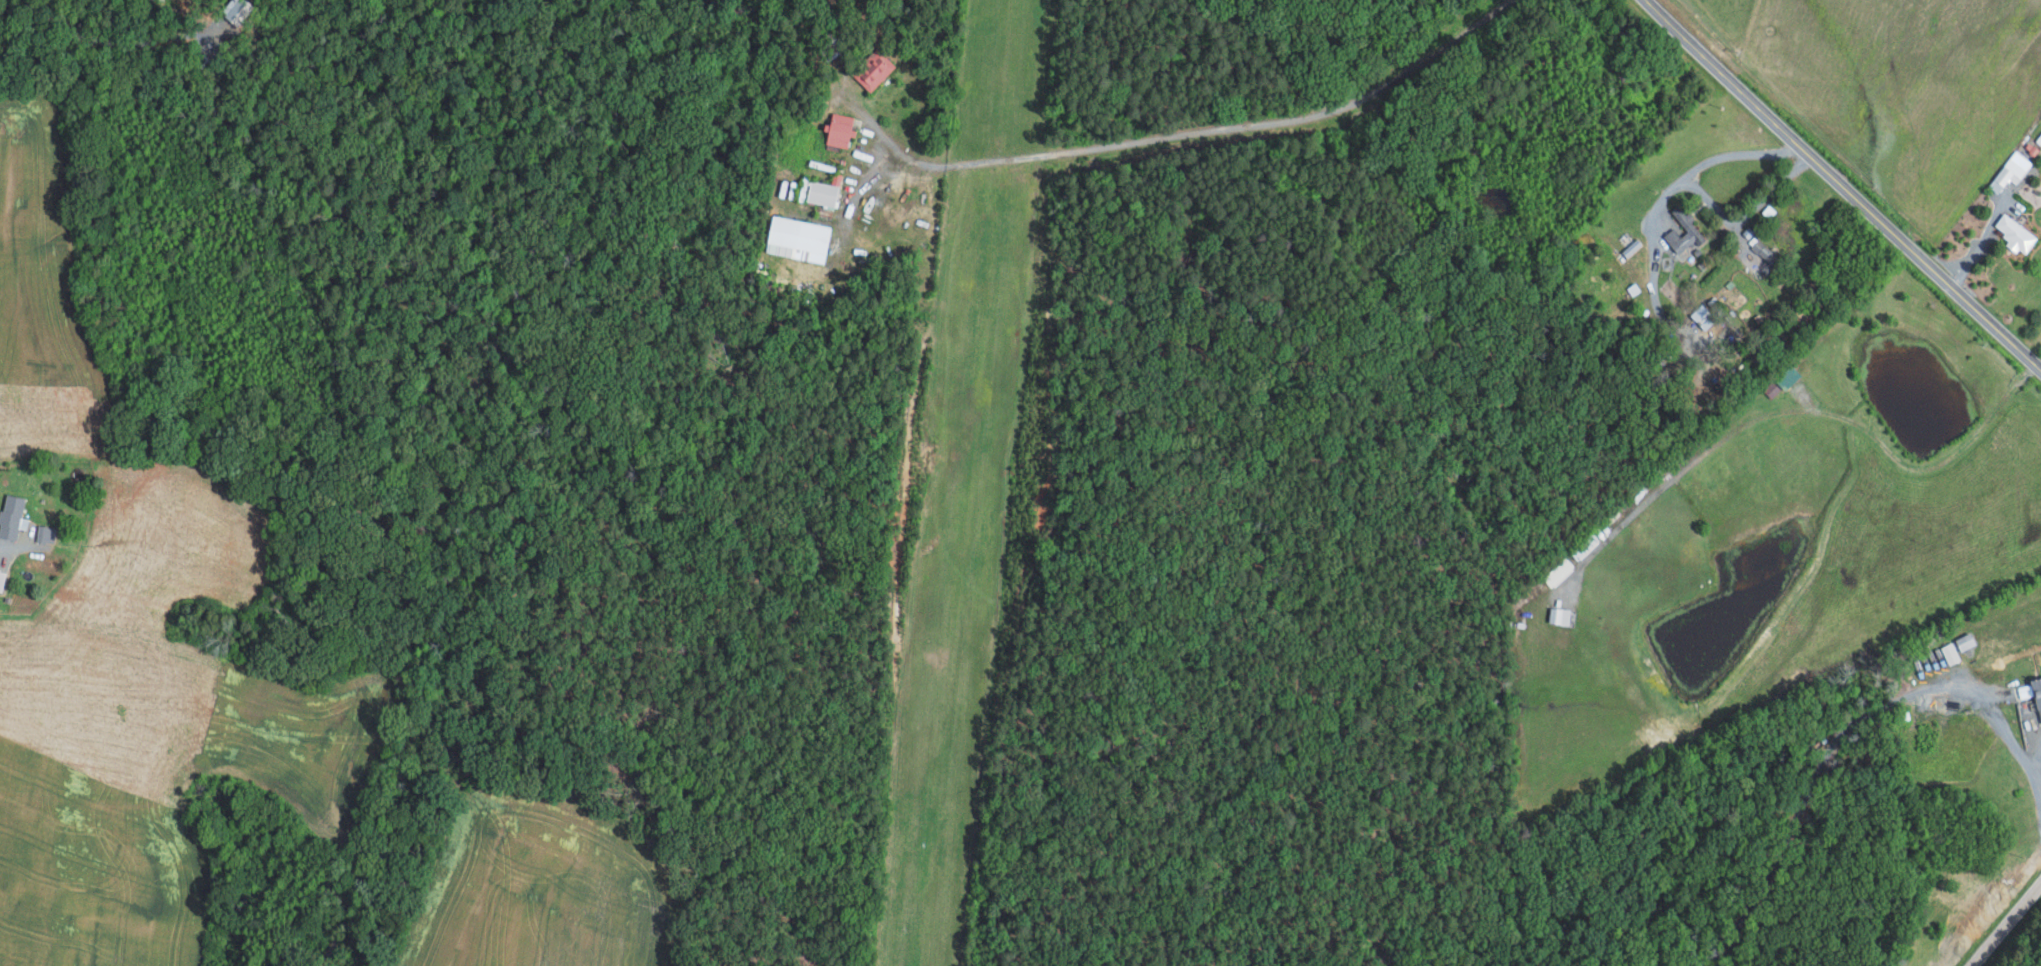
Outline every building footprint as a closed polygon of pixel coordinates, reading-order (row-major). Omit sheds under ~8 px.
[(246,0),(230,0),(221,12),(239,26),(254,6),(246,0)] [(897,65),(878,47),(852,74),(871,92),(897,65)] [(826,143),(849,148),(852,135),(854,135),(858,117),(834,112),(832,124),(830,123),(826,143)] [(1999,194),(2011,179),(2017,184),(2034,163),(2017,150),(1989,186),(1999,194)] [(836,206),(839,184),(810,181),(807,203),(836,206)] [(1673,211),(1687,232),(1682,236),(1676,227),(1664,235),(1680,258),(1707,240),(1693,220),(1693,221),(1682,205),(1673,211)] [(2026,255),(2039,237),(2005,213),(1996,225),(2008,234),(2004,239),(2026,255)] [(766,252),(825,264),(833,226),(773,214),(766,252)] [(1644,244),(1639,238),(1623,250),(1628,256),(1644,244)] [(1752,247),(1773,267),(1781,258),(1760,239),(1752,247)] [(1714,314),(1724,308),(1716,296),(1706,302),(1714,314)] [(1705,330),(1717,318),(1702,302),(1690,314),(1705,330)] [(1803,374),(1792,365),(1778,383),(1789,391),(1803,374)] [(18,541),(21,529),(27,530),(30,519),(23,517),(27,498),(7,493),(0,523),(0,537),(18,541)] [(56,527),(38,526),(36,549),(53,551),(56,527)] [(1572,625),(1573,609),(1552,608),(1551,624),(1572,625)] [(1978,643),(1973,631),(1954,639),(1959,651),(1978,643)] [(2038,695),(2040,712),(2040,676),(2029,679),(2030,684),(2018,686),(2020,699),(2038,695)]
